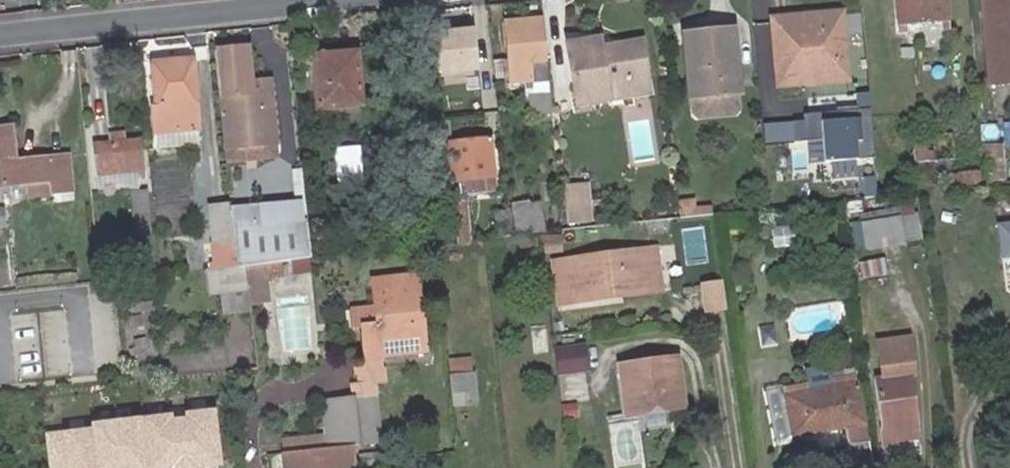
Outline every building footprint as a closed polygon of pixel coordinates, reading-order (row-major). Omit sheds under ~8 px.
[(904,29),(903,23),(938,19),(939,29),(947,28),(944,0),(895,0),(897,30),(904,29)] [(987,84),(1009,82),(1009,0),(979,0),(987,84)] [(777,79),(798,78),(797,68),(816,66),(817,76),(845,73),(839,7),(817,9),(817,16),(791,18),(790,12),(770,13),(777,79)] [(817,9),(790,12),(791,18),(817,16),(817,9)] [(527,62),(543,60),(540,17),(500,22),(505,61),(506,67),(507,79),(507,83),(525,81),(529,81),(527,62)] [(903,23),(904,29),(904,33),(939,29),(938,19),(903,23)] [(563,44),(595,39),(594,28),(561,31),(563,44)] [(478,73),(474,29),(435,32),(439,77),(478,73)] [(738,95),(732,30),(681,34),(687,99),(690,99),(735,96),(738,95)] [(597,48),(595,39),(563,44),(564,54),(569,83),(571,99),(591,96),(610,93),(608,82),(644,77),(637,41),(597,48)] [(246,49),(238,50),(245,96),(271,92),(270,83),(251,85),(246,49)] [(238,50),(219,52),(224,88),(224,92),(232,149),(277,144),(271,93),(271,92),(245,96),(238,50)] [(312,65),(316,109),(360,104),(355,51),(333,53),(334,63),(312,65)] [(224,88),(219,52),(213,53),(218,88),(218,93),(224,92),(224,88)] [(311,56),(312,65),(334,63),(333,53),(311,56)] [(543,60),(527,62),(529,81),(525,81),(530,117),(548,115),(543,60)] [(505,61),(492,62),(494,80),(507,79),(506,67),(505,61)] [(197,132),(189,63),(150,67),(156,108),(150,109),(153,135),(153,136),(197,132)] [(797,68),(798,78),(817,76),(816,66),(797,68)] [(645,88),(644,77),(608,82),(610,93),(645,88)] [(224,92),(218,93),(226,150),(232,149),(224,92)] [(735,96),(690,99),(691,113),(698,119),(731,116),(736,110),(735,96)] [(6,185),(53,181),(54,193),(68,192),(66,157),(51,158),(15,162),(11,126),(0,127),(0,186),(6,185)] [(197,132),(153,136),(154,151),(199,146),(197,132)] [(942,159),(954,158),(952,133),(915,137),(919,172),(943,170),(942,159)] [(489,138),(448,143),(452,181),(466,179),(467,192),(494,189),(489,138)] [(870,141),(854,142),(856,176),(872,175),(870,141)] [(104,168),(141,165),(140,144),(124,145),(107,147),(94,148),(96,179),(105,178),(104,168)] [(232,149),(233,163),(251,162),(279,159),(277,144),(232,149)] [(999,148),(984,149),(987,174),(1002,173),(999,148)] [(955,169),(954,158),(942,159),(943,170),(955,169)] [(142,175),(141,165),(104,168),(105,178),(142,175)] [(300,173),(291,174),(296,226),(305,225),(300,173)] [(956,191),(981,189),(980,177),(955,180),(956,191)] [(550,184),(528,186),(530,206),(540,205),(552,204),(550,184)] [(595,190),(569,192),(572,229),(598,227),(595,190)] [(1009,204),(1009,195),(1007,195),(999,196),(998,205),(1009,204)] [(476,202),(464,203),(466,218),(477,217),(476,202)] [(466,218),(464,203),(454,204),(456,231),(467,229),(466,218)] [(704,203),(690,204),(690,214),(704,213),(704,203)] [(219,272),(241,270),(235,222),(232,205),(212,208),(219,272)] [(530,206),(513,208),(516,238),(543,235),(540,205),(530,206)] [(494,218),(496,242),(508,240),(506,217),(494,218)] [(1001,257),(1009,256),(1009,218),(998,219),(1001,257)] [(241,270),(247,269),(241,221),(235,222),(241,270)] [(253,229),(252,221),(241,221),(247,269),(256,268),(266,267),(309,263),(305,225),(296,226),(253,229)] [(915,221),(900,223),(903,248),(918,246),(915,221)] [(903,248),(900,223),(861,228),(864,255),(903,248)] [(792,230),(773,231),(774,249),(793,247),(792,230)] [(658,285),(654,253),(640,254),(643,287),(658,285)] [(571,307),(606,303),(606,296),(644,292),(643,287),(640,254),(567,263),(568,277),(571,303),(571,307)] [(256,268),(247,269),(249,292),(251,306),(270,304),(266,267),(256,268)] [(219,272),(207,273),(211,297),(222,296),(224,317),(252,314),(251,306),(249,292),(247,269),(241,270),(219,272)] [(568,277),(556,278),(559,304),(571,303),(568,277)] [(705,313),(729,308),(723,277),(699,282),(705,313)] [(412,314),(420,313),(417,278),(372,281),(377,326),(361,327),(365,358),(417,353),(412,314)] [(606,296),(606,303),(644,297),(644,292),(606,296)] [(424,353),(420,313),(412,314),(417,353),(424,353)] [(546,328),(531,330),(532,356),(548,355),(546,328)] [(905,444),(920,443),(911,382),(916,380),(910,343),(878,347),(883,384),(875,385),(882,422),(902,420),(903,429),(905,444)] [(582,348),(552,352),(556,377),(586,373),(582,348)] [(449,363),(454,408),(478,406),(476,377),(472,377),(471,361),(449,363)] [(625,419),(682,412),(675,364),(618,372),(625,419)] [(833,392),(832,385),(829,367),(802,373),(806,390),(807,398),(833,392)] [(855,381),(832,385),(833,392),(807,398),(806,390),(782,394),(792,444),(857,431),(858,440),(863,439),(861,431),(865,430),(855,381)] [(782,391),(766,394),(776,447),(792,444),(782,394),(782,391)] [(355,396),(355,398),(361,449),(361,450),(381,448),(375,394),(355,396)] [(355,398),(320,402),(326,453),(353,449),(361,449),(355,398)] [(46,435),(50,467),(222,467),(216,410),(91,423),(92,430),(46,435)] [(882,422),(883,432),(903,429),(902,420),(882,422)] [(794,453),(858,440),(857,431),(792,444),(794,453)] [(853,442),(854,465),(871,465),(871,441),(853,442)] [(284,456),(285,467),(355,467),(353,449),(326,453),(284,456)]
